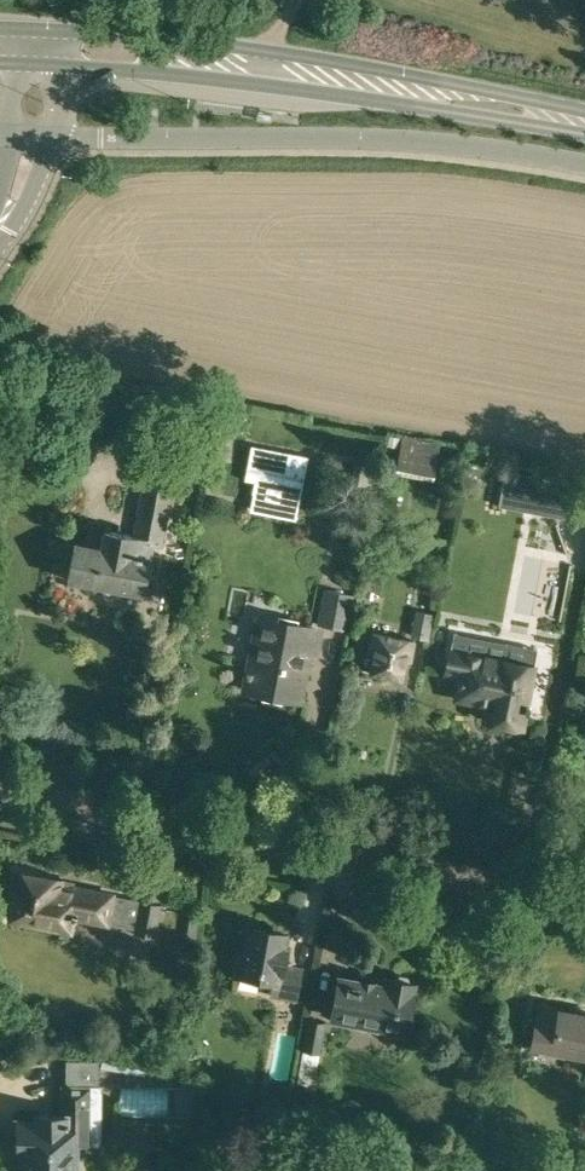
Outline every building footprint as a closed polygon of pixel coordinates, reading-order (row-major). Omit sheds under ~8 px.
[(401,437),(394,472),(433,479),(439,444),(401,437)] [(299,502),(308,455),(250,444),(246,468),(256,470),(252,493),(299,502)] [(147,453),(132,534),(105,529),(101,547),(74,542),(67,578),(144,593),(153,545),(163,547),(172,497),(179,460),(147,453)] [(500,494),(564,507),(569,483),(505,470),(500,494)] [(501,556),(511,503),(486,498),(476,552),(501,556)] [(324,588),(317,621),(317,624),(347,630),(355,594),(324,588)] [(429,639),(434,613),(416,609),(411,636),(429,639)] [(317,654),(321,630),(271,620),(263,660),(250,658),(244,689),(286,697),(291,669),(306,672),(310,652),(317,654)] [(410,659),(413,641),(372,633),(369,650),(374,651),(371,672),(401,678),(405,658),(410,659)] [(451,645),(451,649),(447,672),(461,674),(457,698),(494,705),(491,720),(522,726),(529,687),(544,690),(548,667),(486,655),(487,646),(486,643),(486,640),(484,639),(482,637),(475,634),(471,634),(468,635),(466,635),(463,638),(462,640),(457,640),(456,645),(451,645)] [(17,872),(13,894),(19,895),(15,917),(69,927),(71,915),(122,924),(127,898),(63,886),(63,881),(17,872)] [(154,936),(160,904),(141,900),(135,932),(154,936)] [(159,912),(155,940),(170,942),(175,914),(159,912)] [(294,999),(299,973),(288,971),(289,966),(284,965),(287,949),(283,948),(286,933),(249,927),(244,952),(238,951),(234,973),(273,980),(270,995),(294,999)] [(405,1030),(414,983),(362,972),(361,980),(339,976),(332,1016),(405,1030)] [(584,1054),(584,1014),(559,1009),(557,1019),(537,1015),(532,1044),(584,1054)] [(302,1049),(303,1050),(297,1082),(313,1086),(319,1053),(320,1053),(326,1021),(308,1018),(302,1049)] [(103,1053),(100,1067),(145,1076),(147,1062),(103,1053)] [(99,1087),(98,1087),(98,1060),(64,1059),(63,1117),(36,1116),(36,1121),(16,1121),(16,1152),(22,1152),(22,1170),(75,1170),(75,1141),(98,1141),(99,1087)] [(101,1095),(102,1137),(112,1137),(111,1094),(101,1095)] [(137,1133),(179,1132),(178,1104),(136,1105),(137,1133)]
